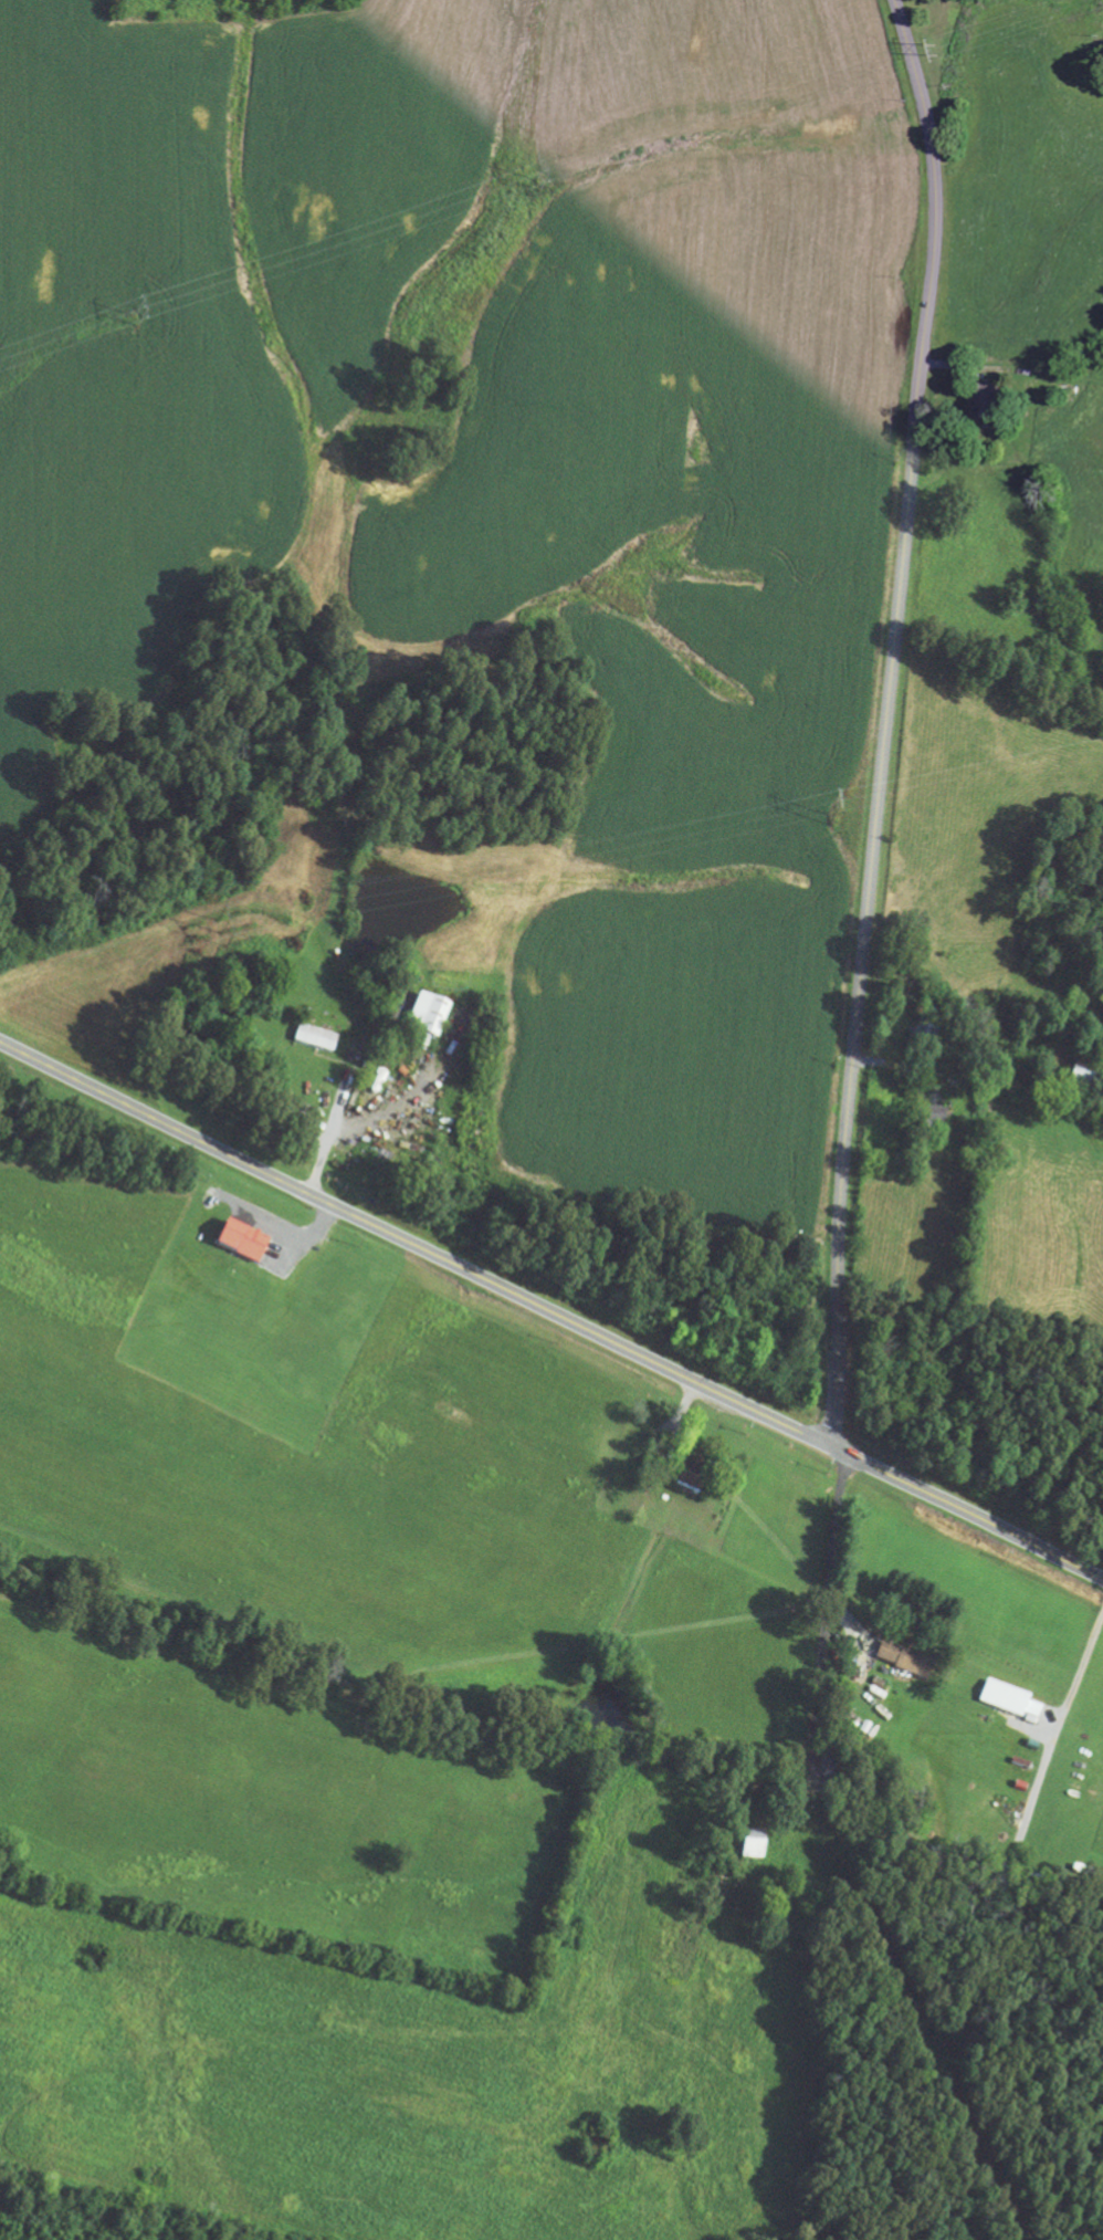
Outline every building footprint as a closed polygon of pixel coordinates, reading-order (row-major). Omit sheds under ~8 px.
[(1003,422),(1003,383),(978,383),(978,422),(1003,422)] [(451,1007),(430,1000),(418,1036),(439,1043),(451,1007)] [(332,1057),(338,1039),(297,1027),(291,1045),(332,1057)] [(1093,1096),(1098,1071),(1073,1065),(1067,1091),(1093,1096)] [(215,1248),(261,1269),(273,1243),(227,1222),(215,1248)] [(677,1486),(701,1497),(713,1471),(689,1460),(677,1486)] [(929,1684),(937,1664),(883,1644),(876,1663),(929,1684)] [(1032,1698),(986,1685),(979,1707),(1025,1721),(1032,1698)] [(742,1862),(764,1865),(768,1835),(745,1832),(742,1862)]
